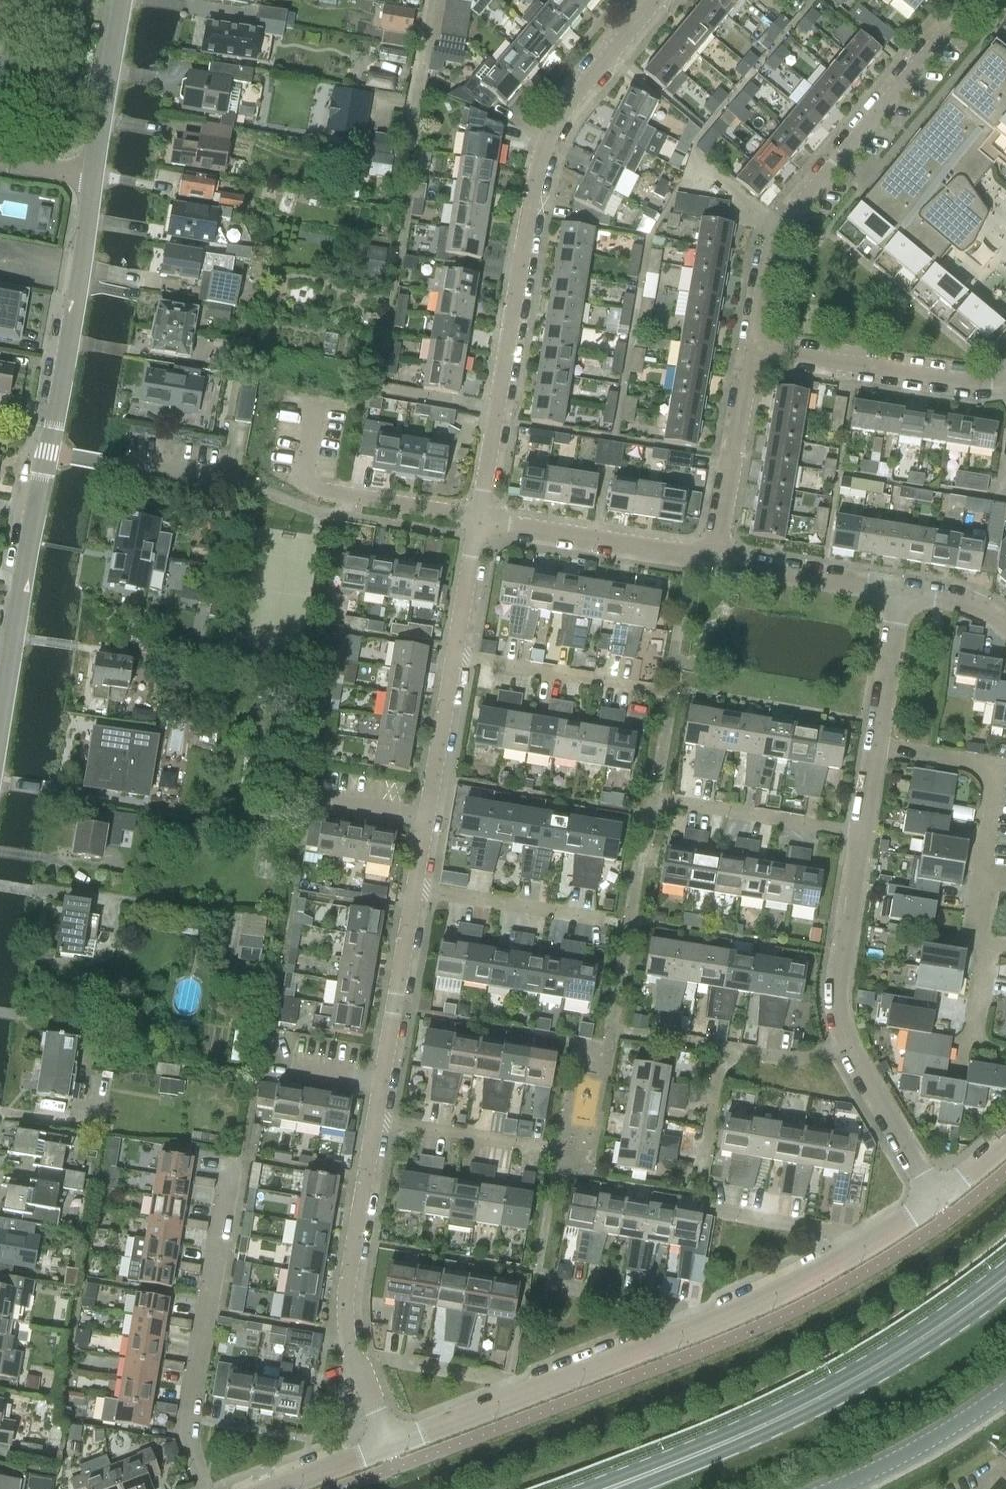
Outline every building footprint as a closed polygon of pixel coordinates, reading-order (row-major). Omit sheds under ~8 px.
[(471,15),(473,3),(455,0),(445,0),(443,10),(471,15)] [(471,11),(478,17),(493,0),(473,0),(473,3),(471,11)] [(528,26),(554,48),(571,28),(545,7),(544,7),(536,0),(535,0),(520,19),(528,26)] [(575,0),(551,0),(545,7),(571,28),(587,9),(575,0)] [(587,9),(595,0),(575,0),(587,9)] [(711,35),(727,17),(707,0),(704,0),(690,17),(711,35)] [(727,17),(741,0),(707,0),(727,17)] [(801,0),(794,0),(789,5),(798,13),(805,3),(801,0)] [(891,2),(899,9),(903,4),(914,13),(925,0),(893,0),(891,2)] [(379,28),(411,33),(414,9),(383,4),(379,28)] [(260,22),(289,27),(291,14),(261,9),(260,22)] [(441,22),(468,27),(471,15),(443,10),(441,22)] [(804,19),(813,26),(821,17),(811,10),(804,19)] [(868,29),(876,19),(867,12),(859,22),(868,29)] [(772,24),(781,32),(789,22),(780,15),(772,24)] [(674,35),(696,53),(711,35),(690,17),(674,35)] [(813,26),(804,19),(796,27),(805,35),(813,26)] [(876,19),(868,29),(886,44),(894,34),(876,19)] [(289,27),(260,22),(258,36),(287,40),(289,27)] [(439,34),(466,39),(468,27),(441,22),(439,34)] [(237,54),(253,56),(257,31),(242,29),(207,23),(203,48),(237,54)] [(781,32),(772,24),(764,34),(773,42),(781,32)] [(554,48),(528,26),(512,45),(538,67),(554,48)] [(843,52),(865,70),(881,51),(859,33),(843,52)] [(466,39),(439,34),(437,48),(438,48),(436,58),(447,60),(449,50),(464,52),(466,39)] [(659,54),(681,72),(696,53),(674,35),(659,54)] [(741,60),(751,68),(766,50),(759,44),(751,53),(749,52),(741,60)] [(538,67),(512,45),(496,64),(522,86),(538,67)] [(772,55),(781,62),(789,53),(779,45),(772,55)] [(971,247),(973,245),(974,242),(987,217),(987,215),(988,213),(987,212),(986,210),(973,190),(992,165),(977,152),(1005,117),(1005,53),(999,49),(993,46),(989,50),(987,49),(958,87),(956,86),(921,131),(919,130),(883,176),(877,184),(857,205),(859,206),(896,237),(934,267),(951,247),(958,252),(959,253),(960,254),(962,254),(963,253),(971,247)] [(865,70),(843,52),(828,70),(850,89),(865,70)] [(681,72),(659,54),(643,73),(665,91),(681,72)] [(781,62),(772,55),(764,64),(774,72),(781,62)] [(699,79),(710,68),(700,58),(689,69),(699,79)] [(751,68),(741,60),(734,70),(743,78),(751,68)] [(250,84),(253,70),(210,63),(208,76),(190,73),(189,79),(183,81),(180,97),(185,102),(184,107),(223,114),(229,81),(250,84)] [(522,86),(496,64),(480,84),(505,105),(522,86)] [(850,89),(828,70),(812,88),(834,107),(850,89)] [(742,91),(751,99),(759,90),(749,82),(742,91)] [(332,135),(356,140),(366,93),(342,88),(332,135)] [(711,97),(720,105),(728,96),(719,88),(711,97)] [(834,107),(812,88),(797,107),(819,125),(834,107)] [(617,111),(647,126),(658,104),(628,89),(617,111)] [(751,99),(742,91),(734,101),(743,109),(751,99)] [(720,105),(711,97),(703,107),(712,115),(720,105)] [(819,125),(797,107),(782,125),(804,143),(819,125)] [(461,159),(496,164),(500,141),(502,128),(485,120),(487,116),(465,108),(458,127),(466,130),(465,135),(461,159)] [(617,111),(606,133),(636,148),(644,152),(655,131),(647,126),(617,111)] [(993,166),(997,161),(1005,168),(1005,118),(977,152),(992,165),(993,166)] [(712,128),(722,137),(730,127),(720,119),(712,128)] [(678,142),(689,148),(692,140),(700,130),(689,121),(681,135),(678,142)] [(804,143),(782,125),(766,143),(788,162),(804,143)] [(722,137),(712,128),(695,148),(705,157),(722,137)] [(367,135),(365,150),(391,155),(393,140),(387,139),(387,135),(374,133),(374,136),(367,135)] [(636,148),(606,133),(595,155),(625,170),(633,174),(644,152),(636,148)] [(171,163),(179,165),(223,172),(229,141),(199,136),(198,146),(175,142),(171,163)] [(689,148),(678,142),(674,149),(685,155),(689,148)] [(788,162),(766,143),(751,162),(773,180),(788,162)] [(363,174),(390,178),(393,156),(366,152),(363,174)] [(428,170),(431,154),(422,152),(419,169),(428,170)] [(625,170),(595,155),(584,177),(614,192),(625,170)] [(457,182),(492,188),(496,164),(461,159),(457,182)] [(773,180),(751,162),(735,180),(757,199),(773,180)] [(177,196),(217,202),(218,202),(218,208),(217,212),(218,212),(217,218),(230,220),(232,210),(240,211),(242,196),(220,193),(220,195),(218,194),(218,192),(212,192),(215,178),(181,173),(180,175),(178,177),(177,182),(179,185),(177,196)] [(614,192),(584,177),(573,200),(570,218),(608,225),(610,216),(603,213),(614,192)] [(656,186),(667,192),(671,184),(660,179),(656,186)] [(453,206),(487,212),(492,188),(457,182),(453,206)] [(414,200),(423,201),(425,185),(417,184),(414,200)] [(667,192),(656,186),(652,193),(664,199),(667,192)] [(683,216),(686,195),(676,193),(672,214),(683,216)] [(281,195),(276,211),(289,215),(294,199),(281,195)] [(683,216),(694,218),(697,197),(686,195),(683,216)] [(694,218),(704,219),(706,209),(708,199),(697,197),(694,218)] [(708,199),(706,209),(727,213),(729,202),(708,199)] [(423,201),(414,200),(411,216),(420,217),(423,201)] [(218,212),(217,212),(173,204),(168,235),(212,243),(217,218),(218,212)] [(449,230),(483,236),(487,212),(453,206),(449,229),(449,230)] [(859,206),(858,206),(835,234),(853,249),(864,237),(883,252),(896,237),(859,206)] [(653,221),(657,214),(645,208),(642,216),(653,221)] [(727,213),(706,209),(704,219),(725,223),(727,213)] [(680,216),(672,215),(668,214),(666,227),(679,229),(680,216)] [(700,219),(696,245),(729,250),(733,225),(700,219)] [(559,250),(590,255),(594,230),(563,225),(559,250)] [(483,236),(449,230),(449,229),(440,227),(435,260),(443,261),(444,260),(463,263),(464,257),(479,259),(483,236)] [(650,245),(662,247),(663,239),(652,237),(650,245)] [(883,252),(872,265),(890,280),(901,268),(919,283),(920,283),(934,267),(896,237),(883,252)] [(227,244),(224,257),(245,260),(247,248),(227,244)] [(384,276),(388,247),(367,244),(363,273),(384,276)] [(729,250),(696,245),(692,269),(725,275),(729,250)] [(630,262),(640,263),(643,248),(633,246),(630,262)] [(196,280),(197,271),(203,272),(231,276),(233,260),(166,248),(161,273),(196,280)] [(555,275),(586,280),(590,255),(559,250),(555,275)] [(648,262),(660,264),(662,252),(650,250),(648,262)] [(405,255),(404,257),(402,269),(415,272),(417,259),(413,258),(414,257),(405,255)] [(438,295),(473,300),(477,276),(461,273),(463,263),(444,260),(443,261),(442,268),(435,267),(433,279),(428,278),(427,290),(438,292),(438,295)] [(640,263),(630,262),(628,277),(637,278),(640,263)] [(660,264),(648,262),(646,273),(658,275),(660,264)] [(939,299),(956,313),(956,314),(970,297),(934,267),(920,283),(919,283),(909,295),(929,312),(939,299)] [(725,275),(692,269),(687,294),(720,300),(725,275)] [(209,303),(231,307),(231,305),(234,306),(239,278),(231,276),(203,272),(199,300),(209,302),(209,303)] [(551,299),(583,304),(586,280),(555,275),(551,299)] [(0,288),(0,336),(18,339),(26,292),(0,288)] [(720,300),(687,294),(683,318),(716,324),(720,300)] [(434,318),(469,324),(473,300),(438,295),(434,318)] [(622,310),(632,312),(634,297),(625,295),(622,310)] [(395,312),(404,313),(407,298),(398,296),(395,312)] [(956,313),(945,326),(965,342),(976,330),(993,344),(991,346),(992,347),(1005,331),(1005,328),(970,297),(956,314),(956,313)] [(548,323),(579,328),(583,304),(551,299),(548,323)] [(639,311),(651,313),(653,301),(641,299),(639,311)] [(156,327),(191,333),(195,309),(160,303),(159,311),(155,315),(153,321),(156,325),(156,327)] [(231,307),(209,303),(206,318),(229,322),(231,307)] [(632,312),(622,310),(619,326),(629,328),(632,312)] [(651,313),(639,311),(637,322),(649,324),(651,313)] [(404,313),(395,312),(393,327),(402,329),(404,313)] [(430,341),(465,347),(469,324),(434,318),(430,341)] [(716,324),(683,318),(679,343),(712,349),(716,324)] [(544,348),(575,353),(579,328),(548,323),(544,348)] [(191,333),(156,327),(156,328),(151,330),(150,338),(153,342),(152,350),(187,356),(191,333)] [(614,359),(623,360),(625,345),(627,336),(615,334),(613,344),(616,344),(614,359)] [(671,342),(635,336),(634,345),(669,352),(671,342)] [(426,365),(461,371),(465,347),(430,341),(426,365)] [(388,358),(397,360),(399,345),(390,343),(388,358)] [(712,349),(679,343),(675,368),(708,373),(712,349)] [(540,372),(571,377),(575,353),(544,348),(540,372)] [(631,360),(643,362),(660,365),(661,359),(644,356),(645,350),(633,348),(631,360)] [(604,357),(602,369),(612,371),(614,359),(604,357)] [(397,360),(388,358),(385,375),(394,376),(397,360)] [(623,360),(614,359),(612,371),(611,375),(620,376),(623,360)] [(643,362),(631,360),(629,372),(641,374),(643,362)] [(9,396),(14,366),(0,364),(0,394),(9,396)] [(461,371),(426,365),(422,390),(457,395),(461,371)] [(708,373),(675,368),(671,392),(704,398),(708,373)] [(149,372),(143,400),(170,404),(169,409),(211,417),(217,385),(211,383),(149,372)] [(536,396),(567,401),(571,377),(540,372),(536,396)] [(240,393),(235,422),(249,424),(250,424),(255,395),(258,380),(256,380),(243,377),(240,393)] [(772,413),(804,418),(808,393),(776,387),(772,413)] [(605,408),(614,409),(617,394),(607,392),(605,408)] [(704,398),(671,392),(666,417),(699,422),(704,398)] [(567,401),(536,396),(532,422),(563,427),(567,401)] [(829,422),(841,424),(845,398),(833,396),(829,422)] [(623,409),(635,411),(637,400),(625,398),(623,409)] [(874,435),(878,405),(855,401),(850,431),(874,435)] [(429,418),(430,407),(415,404),(413,415),(429,418)] [(898,438),(903,409),(878,405),(874,435),(898,438)] [(430,407),(429,418),(428,420),(453,424),(455,411),(430,407)] [(614,409),(605,408),(603,423),(612,425),(614,409)] [(635,411),(623,409),(621,421),(633,423),(635,411)] [(921,442),(926,412),(903,409),(898,438),(921,442)] [(945,446),(949,416),(926,412),(921,442),(945,446)] [(804,418),(772,413),(768,437),(800,442),(804,418)] [(949,416),(945,446),(969,449),(973,420),(949,416)] [(699,422),(666,417),(662,442),(695,448),(699,422)] [(973,420),(969,449),(993,453),(998,424),(973,420)] [(841,424),(829,422),(827,434),(840,436),(841,424)] [(554,445),(555,435),(531,431),(528,445),(553,449),(553,447),(554,445)] [(395,474),(401,438),(377,434),(371,470),(395,474)] [(554,445),(553,447),(554,445),(568,448),(570,438),(555,435),(554,445)] [(800,442),(768,437),(764,461),(796,467),(800,442)] [(873,437),(871,453),(880,454),(882,439),(873,437)] [(401,438),(395,474),(418,478),(424,442),(401,438)] [(424,442),(418,478),(443,482),(449,446),(424,442)] [(608,469),(612,444),(598,442),(595,467),(608,469)] [(612,444),(608,469),(622,471),(625,446),(612,444)] [(458,448),(457,459),(466,461),(468,449),(458,448)] [(668,464),(670,453),(654,451),(652,461),(668,464)] [(670,453),(668,464),(668,467),(693,471),(695,457),(670,453)] [(822,471),(834,473),(836,461),(824,459),(822,471)] [(796,467),(764,461),(760,486),(791,491),(796,467)] [(868,474),(869,462),(862,461),(860,473),(868,474)] [(869,462),(868,474),(876,475),(878,463),(869,462)] [(545,504),(550,472),(525,469),(520,500),(545,504)] [(834,473),(822,471),(820,483),(832,485),(834,473)] [(954,487),(963,489),(965,472),(956,471),(954,487)] [(569,508),(574,476),(550,472),(545,504),(569,508)] [(914,485),(916,474),(908,472),(907,484),(914,485)] [(990,476),(965,472),(963,489),(987,492),(990,476)] [(916,474),(914,485),(922,486),(923,475),(916,474)] [(574,476),(569,508),(595,512),(599,480),(574,476)] [(867,492),(869,483),(853,480),(852,490),(867,492)] [(634,517),(639,486),(615,482),(610,513),(634,517)] [(869,483),(867,492),(883,495),(885,486),(869,483)] [(639,486),(634,517),(658,521),(664,490),(639,486)] [(791,491),(760,486),(755,510),(787,516),(791,491)] [(916,501),(918,491),(902,488),(901,498),(916,501)] [(664,490),(658,521),(684,525),(689,494),(664,490)] [(918,491),(916,501),(931,503),(933,493),(918,491)] [(951,506),(964,508),(965,498),(953,496),(951,506)] [(961,538),(956,569),(981,573),(984,550),(998,553),(1005,506),(991,504),(985,542),(961,538)] [(814,520),(826,522),(828,510),(816,508),(814,520)] [(787,516),(755,510),(751,535),(783,541),(787,516)] [(160,593),(171,526),(137,520),(137,517),(132,517),(131,518),(120,516),(109,584),(118,585),(118,588),(124,589),(124,587),(160,593)] [(857,554),(862,522),(838,518),(833,550),(857,554)] [(826,522),(814,520),(812,532),(824,534),(826,522)] [(862,522),(857,554),(882,557),(887,526),(862,522)] [(887,526),(882,557),(907,561),(912,530),(887,526)] [(912,530),(907,561),(931,565),(936,534),(912,530)] [(936,534),(931,565),(956,569),(961,538),(936,534)] [(1005,584),(1005,538),(1000,545),(996,570),(1001,575),(998,578),(1005,584)] [(363,594),(369,558),(345,555),(340,590),(363,594)] [(387,598),(393,562),(369,558),(363,594),(387,598)] [(393,562),(387,598),(410,602),(416,566),(393,562)] [(416,566),(410,602),(435,606),(441,570),(416,566)] [(520,640),(531,571),(504,567),(498,604),(509,606),(507,637),(520,640)] [(550,613),(556,576),(531,571),(520,640),(530,641),(539,611),(550,613)] [(571,648),(582,580),(556,576),(550,613),(561,615),(558,646),(571,648)] [(217,616),(223,581),(202,578),(197,602),(211,605),(209,615),(217,616)] [(602,621),(607,585),(582,580),(571,648),(582,650),(590,619),(602,621)] [(438,585),(436,603),(445,604),(447,586),(438,585)] [(622,657),(633,589),(607,585),(602,621),(613,623),(611,655),(622,657)] [(633,589),(622,657),(633,659),(641,628),(653,630),(659,594),(633,589)] [(357,629),(359,619),(343,617),(342,627),(357,629)] [(359,619),(357,629),(366,631),(368,621),(359,619)] [(406,627),(404,636),(429,640),(431,627),(407,623),(406,627)] [(404,636),(406,627),(391,624),(389,634),(404,636)] [(997,685),(1000,663),(980,660),(984,638),(961,634),(954,678),(976,682),(972,703),(973,704),(977,682),(997,685)] [(338,661),(346,662),(350,639),(342,637),(338,661)] [(389,670),(422,676),(426,651),(394,645),(389,670)] [(106,699),(113,656),(95,654),(91,685),(92,685),(93,697),(106,699)] [(113,656),(106,699),(120,701),(123,690),(125,690),(130,659),(113,656)] [(334,686),(342,687),(346,662),(338,661),(334,686)] [(973,704),(994,707),(991,727),(1005,730),(1005,686),(997,685),(1001,663),(1000,663),(997,685),(977,682),(973,704)] [(385,695),(417,700),(422,676),(389,670),(385,695)] [(342,687),(334,686),(330,710),(338,712),(342,687)] [(501,751),(510,693),(499,691),(495,712),(481,710),(475,747),(501,751)] [(510,693),(501,751),(528,756),(534,719),(519,717),(522,695),(510,693)] [(381,718),(413,724),(417,700),(385,695),(381,718)] [(534,719),(528,756),(552,760),(562,702),(550,700),(547,721),(534,719)] [(562,702),(552,760),(578,764),(584,728),(569,725),(573,704),(562,702)] [(132,708),(130,721),(153,724),(155,711),(132,708)] [(584,728),(578,764),(603,768),(613,710),(601,708),(597,730),(584,728)] [(704,781),(716,713),(690,709),(684,746),(696,748),(693,779),(704,781)] [(338,712),(330,710),(326,736),(333,737),(338,712)] [(613,710),(603,768),(628,773),(634,737),(621,734),(624,712),(613,710)] [(735,754),(741,717),(716,713),(704,781),(716,783),(725,753),(735,754)] [(755,789),(766,721),(741,717),(735,754),(747,756),(744,787),(755,789)] [(377,743),(409,748),(413,724),(381,718),(377,743)] [(786,763),(792,726),(766,721),(755,789),(767,791),(774,761),(786,763)] [(806,798),(817,730),(792,726),(786,763),(797,764),(796,796),(806,798)] [(93,728),(84,787),(120,793),(147,797),(157,738),(129,734),(93,728)] [(817,730),(806,798),(818,799),(826,770),(838,772),(844,734),(817,730)] [(331,751),(333,737),(326,736),(323,750),(331,751)] [(965,742),(964,751),(982,754),(983,745),(965,742)] [(409,748),(377,743),(373,768),(405,773),(409,748)] [(906,812),(949,819),(957,776),(913,769),(906,812)] [(716,792),(716,801),(736,803),(737,794),(716,792)] [(482,873),(493,804),(467,800),(461,837),(471,838),(471,871),(482,873)] [(512,845),(518,808),(493,804),(482,873),(493,875),(502,843),(512,845)] [(532,882),(544,813),(518,808),(512,845),(523,847),(521,880),(532,882)] [(78,824),(73,855),(100,859),(103,845),(119,848),(122,831),(133,833),(136,816),(91,809),(88,825),(78,824)] [(949,819),(906,812),(902,833),(924,837),(946,841),(946,840),(949,819)] [(563,854),(570,817),(544,813),(532,882),(544,884),(552,852),(563,854)] [(583,890),(595,821),(570,817),(563,854),(573,856),(572,888),(583,890)] [(595,821),(583,890),(595,892),(603,860),(615,862),(621,826),(595,821)] [(309,823),(306,846),(315,847),(317,824),(309,823)] [(340,860),(346,829),(320,824),(314,856),(305,854),(304,863),(320,865),(321,857),(340,860)] [(346,829),(340,860),(364,864),(370,833),(346,829)] [(687,889),(696,832),(684,830),(681,851),(666,849),(661,884),(687,889)] [(696,832),(687,889),(712,893),(718,857),(705,855),(708,833),(696,832)] [(370,833),(364,864),(389,869),(394,837),(370,833)] [(920,858),(964,865),(968,844),(946,840),(946,841),(924,837),(920,858)] [(718,857),(712,893),(737,897),(747,840),(736,838),(732,859),(718,857)] [(747,840),(737,897),(763,901),(769,865),(756,863),(760,842),(747,840)] [(769,865),(763,901),(788,905),(797,849),(786,847),(783,867),(769,865)] [(797,849),(788,905),(815,909),(821,873),(807,870),(810,851),(797,849)] [(964,865),(920,858),(915,889),(937,893),(939,884),(960,887),(964,865)] [(359,893),(358,901),(384,905),(387,889),(362,885),(361,894),(359,893)] [(937,893),(915,889),(887,885),(885,896),(891,897),(888,918),(932,926),(937,893)] [(333,897),(335,889),(320,886),(318,894),(333,897)] [(358,901),(359,893),(344,891),(343,898),(358,901)] [(294,925),(303,926),(303,925),(302,925),(306,900),(298,899),(294,925)] [(64,901),(62,914),(56,955),(79,958),(87,904),(64,901)] [(345,934),(377,939),(381,914),(349,909),(345,934)] [(463,982),(472,926),(460,924),(456,944),(443,942),(437,978),(463,982)] [(290,949),(297,950),(299,950),(303,926),(294,925),(290,949)] [(472,926),(463,982),(488,986),(494,951),(480,948),(484,928),(472,926)] [(494,951),(488,986),(514,991),(524,935),(511,933),(508,953),(494,951)] [(341,958),(373,964),(377,939),(345,934),(341,958)] [(237,960),(260,963),(263,938),(240,935),(237,960)] [(524,935),(514,991),(539,995),(545,959),(532,957),(536,937),(524,935)] [(665,1012),(677,944),(651,940),(645,976),(657,978),(654,1011),(665,1012)] [(545,959),(539,995),(565,999),(575,943),(562,941),(559,962),(545,959)] [(575,943),(565,999),(590,1004),(596,968),(582,965),(586,945),(575,943)] [(697,985),(703,948),(677,944),(665,1012),(678,1014),(686,983),(697,985)] [(919,968),(962,975),(966,953),(923,946),(919,968)] [(717,1021),(728,952),(703,948),(697,985),(708,986),(704,1019),(717,1021)] [(286,974),(293,975),(293,974),(294,974),(296,965),(295,965),(297,950),(290,949),(286,974)] [(748,993),(754,956),(728,952),(717,1021),(728,1023),(736,992),(748,993)] [(767,1029),(778,960),(754,956),(748,993),(759,995),(757,1027),(767,1029)] [(336,983),(369,988),(373,964),(341,958),(336,983)] [(778,960),(767,1029),(779,1031),(787,1000),(800,1002),(806,964),(778,960)] [(962,975),(919,968),(914,1000),(936,1003),(937,993),(959,996),(962,975)] [(282,998),(300,1001),(300,1000),(292,998),(293,990),(291,989),(293,975),(286,974),(282,998)] [(320,1005),(364,1012),(369,988),(336,983),(332,1007),(320,1005)] [(860,992),(858,1003),(870,1005),(872,994),(860,992)] [(936,1003),(914,1000),(883,995),(881,1009),(891,1011),(888,1029),(909,1033),(909,1032),(931,1035),(936,1003)] [(300,1001),(282,998),(278,1022),(296,1025),(300,1001)] [(444,1003),(443,1013),(456,1015),(458,1005),(444,1003)] [(364,1012),(320,1005),(318,1018),(312,1017),(310,1028),(316,1029),(315,1030),(360,1037),(364,1012)] [(458,1005),(456,1015),(467,1017),(468,1011),(464,1005),(458,1005)] [(632,1014),(630,1026),(646,1029),(648,1017),(632,1014)] [(444,1105),(455,1036),(428,1032),(422,1069),(435,1071),(432,1103),(444,1105)] [(792,1043),(791,1044),(791,1047),(792,1048),(793,1048),(795,1049),(797,1048),(798,1046),(800,1043),(801,1042),(802,1038),(802,1034),(801,1033),(794,1032),(793,1032),(793,1033),(792,1038),(792,1039),(792,1043)] [(945,1082),(945,1081),(952,1038),(931,1035),(909,1032),(909,1033),(902,1076),(918,1079),(923,1079),(923,1078),(945,1082)] [(41,1059),(76,1065),(80,1039),(45,1034),(41,1059)] [(474,1077),(481,1040),(455,1036),(444,1105),(455,1107),(464,1075),(474,1077)] [(495,1113),(507,1045),(481,1040),(474,1077),(484,1079),(483,1111),(495,1113)] [(525,1086),(532,1049),(507,1045),(495,1113),(506,1115),(514,1084),(525,1086)] [(532,1049),(525,1086),(533,1087),(531,1120),(545,1122),(557,1053),(532,1049)] [(76,1065),(41,1059),(36,1095),(70,1100),(76,1065)] [(631,1089),(687,1098),(689,1087),(669,1084),(672,1069),(635,1062),(631,1089)] [(963,1107),(984,1110),(987,1090),(1005,1093),(1005,1069),(968,1063),(965,1084),(966,1084),(962,1107),(963,1107)] [(900,1076),(898,1090),(916,1093),(918,1079),(902,1076),(900,1076)] [(162,1077),(161,1089),(186,1090),(186,1078),(162,1077)] [(923,1078),(923,1079),(919,1101),(940,1104),(937,1125),(950,1127),(960,1129),(963,1107),(962,1107),(966,1084),(965,1084),(945,1081),(945,1082),(923,1078)] [(295,1125),(301,1092),(276,1088),(259,1086),(256,1106),(261,1107),(258,1122),(272,1125),(272,1121),(295,1125)] [(687,1098),(631,1089),(626,1115),(663,1121),(665,1106),(685,1110),(687,1098)] [(320,1129),(326,1096),(301,1092),(295,1125),(320,1129)] [(326,1096),(320,1129),(345,1133),(350,1100),(326,1096)] [(458,1115),(457,1122),(464,1124),(466,1116),(458,1115)] [(663,1121),(626,1115),(622,1141),(678,1150),(680,1139),(660,1136),(663,1121)] [(741,1188),(752,1120),(726,1116),(720,1151),(733,1153),(729,1186),(741,1188)] [(772,1160),(778,1124),(752,1120),(741,1188),(751,1190),(761,1158),(772,1160)] [(791,1196),(804,1129),(778,1124),(772,1160),(783,1162),(780,1194),(791,1196)] [(950,1127),(948,1140),(956,1141),(960,1129),(950,1127)] [(823,1169),(829,1133),(804,1129),(791,1196),(802,1198),(812,1167),(823,1169)] [(62,1171),(66,1147),(67,1136),(44,1133),(44,1135),(45,1135),(45,1137),(39,1136),(39,1134),(16,1130),(12,1154),(40,1159),(37,1179),(63,1184),(62,1189),(82,1193),(85,1175),(62,1171)] [(829,1133),(823,1169),(833,1171),(831,1203),(844,1205),(855,1137),(829,1133)] [(678,1150),(622,1141),(618,1167),(654,1173),(656,1159),(676,1163),(678,1150)] [(166,1154),(190,1158),(192,1147),(168,1144),(166,1154)] [(291,1161),(292,1153),(275,1150),(274,1158),(291,1161)] [(190,1158),(166,1154),(160,1153),(156,1175),(188,1181),(192,1158),(190,1158)] [(318,1165),(319,1158),(301,1155),(300,1163),(318,1165)] [(398,1209),(424,1214),(434,1157),(422,1155),(420,1169),(417,1169),(413,1171),(412,1175),(404,1173),(398,1209)] [(434,1157),(424,1214),(448,1218),(447,1226),(448,1226),(456,1182),(443,1180),(447,1159),(434,1157)] [(340,1169),(341,1162),(325,1159),(324,1167),(340,1169)] [(249,1190),(256,1191),(261,1164),(254,1163),(249,1190)] [(456,1182),(448,1226),(472,1230),(474,1222),(475,1222),(485,1166),(474,1164),(470,1185),(456,1182)] [(485,1166),(475,1222),(500,1226),(507,1191),(494,1188),(498,1168),(485,1166)] [(632,1170),(631,1179),(644,1181),(646,1172),(632,1170)] [(507,1191),(500,1226),(527,1231),(537,1175),(523,1172),(520,1193),(507,1191)] [(300,1199),(333,1204),(337,1180),(304,1174),(300,1199)] [(188,1181),(156,1175),(153,1196),(185,1202),(188,1181)] [(202,1188),(204,1179),(194,1178),(193,1187),(202,1188)] [(204,1179),(202,1188),(213,1190),(214,1181),(204,1179)] [(689,1181),(684,1189),(696,1191),(697,1183),(689,1181)] [(54,1212),(59,1187),(36,1184),(35,1191),(6,1186),(2,1211),(24,1215),(26,1207),(54,1212)] [(245,1214),(252,1216),(256,1191),(249,1190),(245,1214)] [(588,1263),(599,1196),(573,1192),(567,1227),(580,1229),(576,1261),(588,1263)] [(185,1202),(153,1196),(149,1218),(181,1223),(185,1202)] [(619,1236),(625,1200),(599,1196),(588,1263),(600,1265),(608,1234),(619,1236)] [(678,1196),(676,1209),(700,1213),(703,1200),(678,1196)] [(296,1223),(329,1228),(333,1204),(300,1199),(296,1223)] [(639,1272),(650,1205),(625,1200),(619,1236),(630,1238),(627,1270),(639,1272)] [(669,1245),(676,1209),(650,1205),(639,1272),(649,1273),(659,1243),(669,1245)] [(676,1209),(669,1245),(681,1247),(679,1279),(691,1281),(702,1213),(676,1209)] [(241,1239),(248,1240),(252,1216),(245,1214),(241,1239)] [(2,1219),(0,1231),(0,1264),(32,1270),(38,1238),(33,1238),(35,1224),(2,1218),(2,1219)] [(149,1218),(145,1240),(177,1245),(181,1223),(149,1218)] [(195,1230),(197,1221),(187,1220),(185,1229),(195,1230)] [(197,1221),(195,1230),(206,1232),(207,1223),(197,1221)] [(292,1248),(324,1253),(329,1228),(296,1223),(292,1248)] [(145,1240),(133,1237),(130,1258),(174,1266),(177,1245),(145,1240)] [(248,1240),(241,1239),(238,1253),(246,1254),(248,1240)] [(288,1272),(320,1278),(324,1253),(292,1248),(288,1272)] [(174,1266),(130,1258),(127,1279),(138,1281),(138,1283),(170,1288),(174,1266)] [(242,1279),(245,1263),(236,1261),(233,1278),(242,1279)] [(178,1271),(188,1273),(190,1264),(180,1262),(178,1271)] [(405,1336),(417,1267),(392,1262),(385,1298),(397,1300),(393,1334),(405,1336)] [(190,1264),(188,1273),(198,1275),(200,1266),(190,1264)] [(437,1307),(443,1271),(417,1267),(405,1336),(417,1338),(425,1305),(437,1307)] [(456,1345),(468,1276),(443,1271),(437,1307),(448,1309),(446,1343),(456,1345)] [(284,1296),(316,1302),(320,1278),(288,1272),(284,1296)] [(487,1316),(493,1280),(468,1276),(456,1345),(469,1347),(476,1314),(487,1316)] [(15,1323),(20,1295),(30,1297),(33,1282),(7,1277),(5,1288),(0,1287),(0,1320),(15,1323)] [(493,1280),(487,1316),(498,1318),(496,1351),(508,1353),(520,1285),(493,1280)] [(691,1291),(691,1294),(691,1295),(692,1296),(697,1297),(698,1297),(699,1296),(700,1294),(700,1293),(701,1291),(701,1290),(702,1289),(704,1289),(704,1288),(705,1289),(705,1288),(706,1287),(706,1286),(705,1284),(705,1283),(704,1283),(704,1282),(703,1282),(703,1281),(702,1281),(701,1281),(700,1280),(699,1280),(698,1280),(696,1280),(695,1280),(694,1281),(693,1284),(692,1287),(691,1291)] [(662,1282),(659,1296),(676,1299),(678,1285),(662,1282)] [(238,1304),(240,1287),(232,1285),(229,1302),(238,1304)] [(132,1317),(164,1322),(168,1300),(136,1294),(132,1317)] [(316,1302),(284,1296),(279,1321),(312,1326),(316,1302)] [(129,1337),(161,1343),(164,1322),(132,1317),(129,1337)] [(218,1317),(216,1324),(246,1329),(247,1322),(218,1317)] [(179,1328),(180,1319),(171,1318),(169,1327),(179,1328)] [(180,1319),(179,1328),(189,1330),(191,1321),(180,1319)] [(0,1320),(0,1377),(16,1380),(21,1353),(10,1351),(15,1323),(0,1320)] [(260,1332),(262,1325),(247,1322),(246,1329),(260,1332)] [(262,1325),(260,1332),(285,1336),(286,1329),(262,1325)] [(286,1329),(285,1336),(286,1336),(285,1344),(311,1348),(311,1347),(320,1349),(322,1336),(286,1329)] [(161,1343),(129,1337),(125,1358),(157,1364),(161,1343)] [(121,1380),(153,1385),(157,1364),(125,1358),(121,1380)] [(172,1371),(173,1363),(163,1361),(161,1369),(172,1371)] [(173,1363),(172,1371),(182,1372),(183,1364),(173,1363)] [(247,1409),(253,1377),(237,1375),(239,1367),(216,1364),(210,1396),(223,1398),(222,1405),(247,1409)] [(253,1377),(247,1409),(271,1413),(280,1364),(279,1364),(278,1369),(263,1367),(261,1379),(253,1377)] [(291,1366),(280,1364),(271,1413),(296,1417),(302,1386),(288,1383),(291,1366)] [(26,1374),(24,1387),(37,1389),(39,1376),(26,1374)] [(110,1374),(107,1386),(115,1387),(117,1376),(110,1374)] [(153,1385),(121,1380),(118,1401),(155,1408),(155,1406),(150,1405),(153,1385)] [(302,1386),(299,1404),(309,1405),(312,1388),(302,1386)] [(155,1412),(165,1414),(166,1404),(155,1402),(155,1406),(155,1408),(118,1401),(105,1398),(101,1421),(146,1429),(148,1417),(154,1418),(155,1412)] [(176,1406),(166,1404),(165,1414),(175,1415),(176,1406)] [(13,1423),(0,1421),(0,1444),(9,1445),(13,1423)] [(69,1424),(67,1439),(80,1441),(82,1426),(69,1424)] [(163,1445),(162,1446),(162,1448),(164,1454),(166,1457),(166,1458),(166,1459),(167,1462),(168,1463),(170,1463),(170,1462),(173,1462),(174,1460),(175,1459),(176,1456),(177,1456),(177,1455),(177,1453),(178,1453),(178,1450),(176,1447),(176,1446),(175,1442),(174,1442),(174,1441),(173,1441),(172,1441),(169,1443),(168,1443),(164,1444),(163,1445)] [(21,1442),(19,1453),(40,1458),(41,1450),(42,1447),(21,1442)] [(119,1488),(151,1488),(147,1479),(157,1474),(148,1450),(137,1454),(138,1457),(110,1468),(119,1488)] [(110,1468),(83,1479),(82,1476),(70,1480),(74,1488),(119,1488),(110,1468)] [(53,1475),(31,1474),(30,1488),(52,1488),(53,1475)] [(19,1480),(0,1477),(0,1488),(17,1488),(19,1480)]
